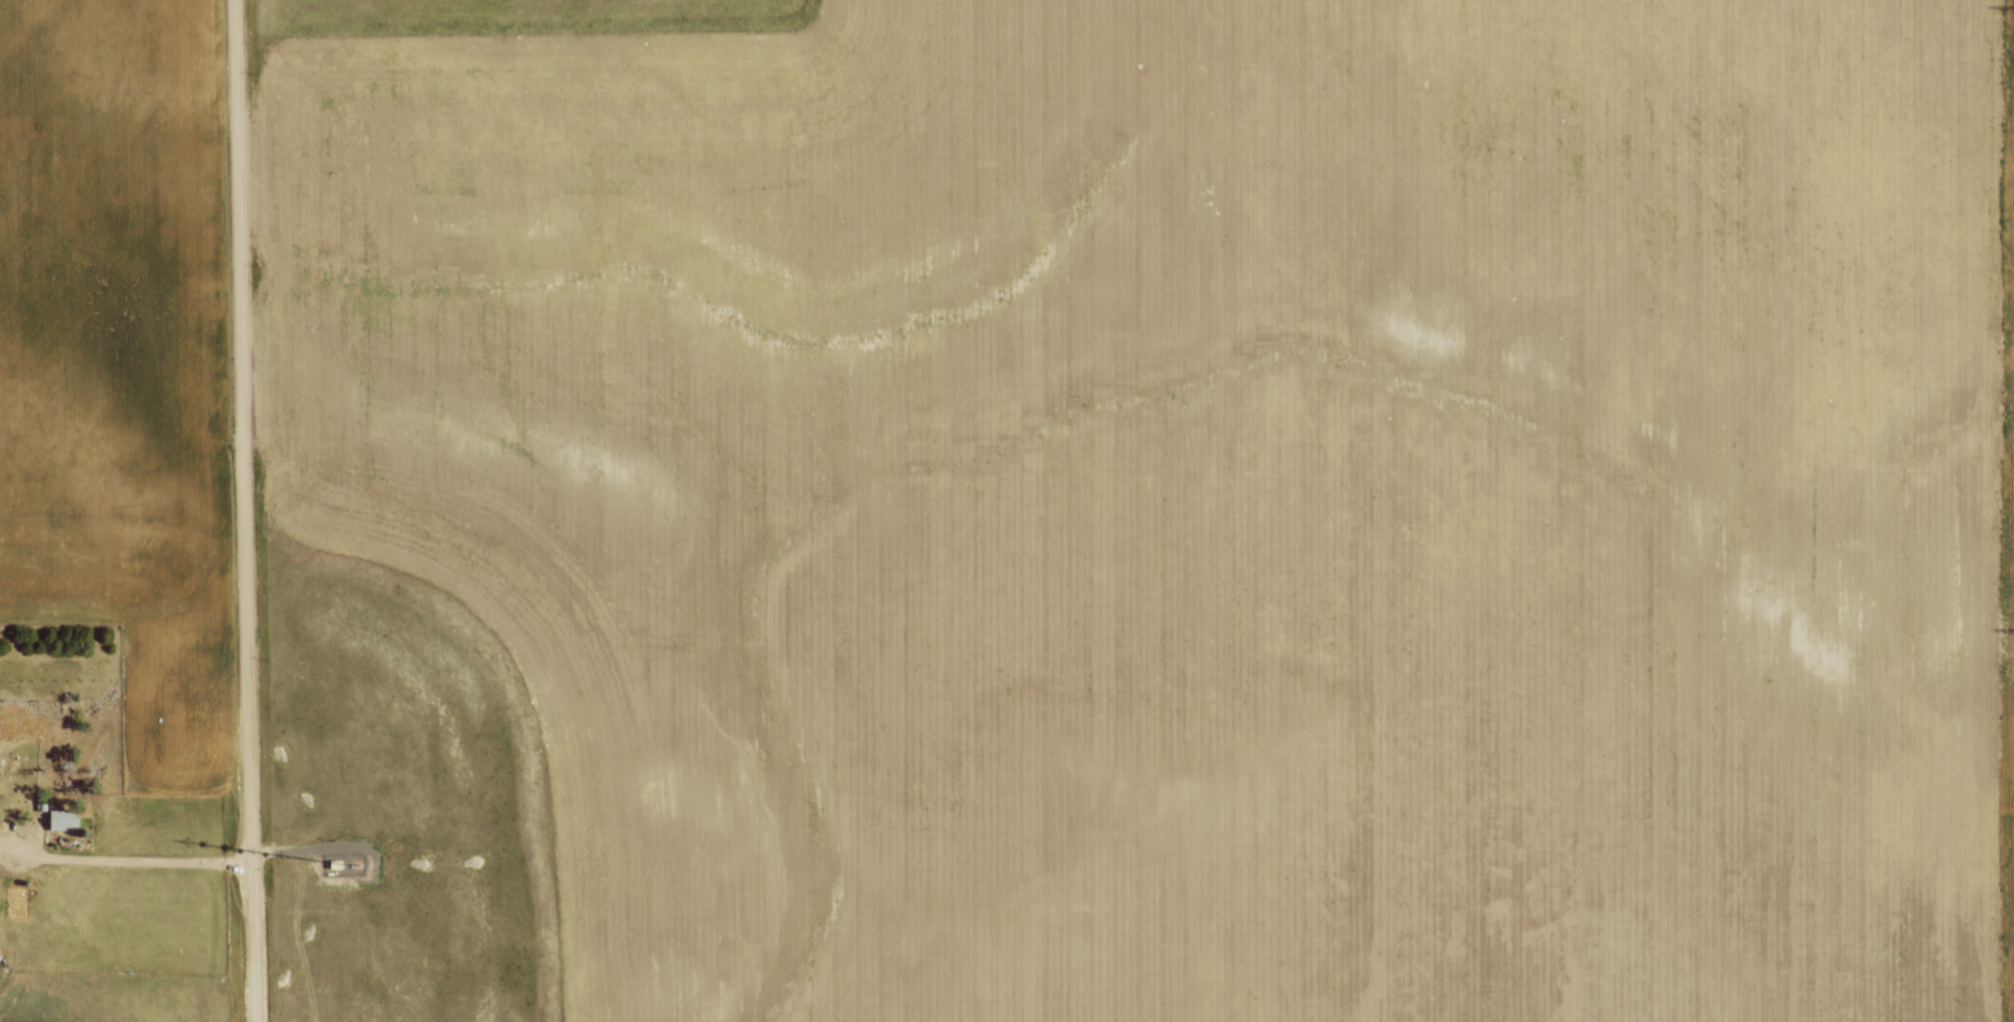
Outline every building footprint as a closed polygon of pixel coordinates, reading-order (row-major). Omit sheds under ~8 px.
[(36,795),(37,810),(45,810),(44,794),(36,795)] [(45,814),(46,833),(69,833),(69,814),(45,814)]
